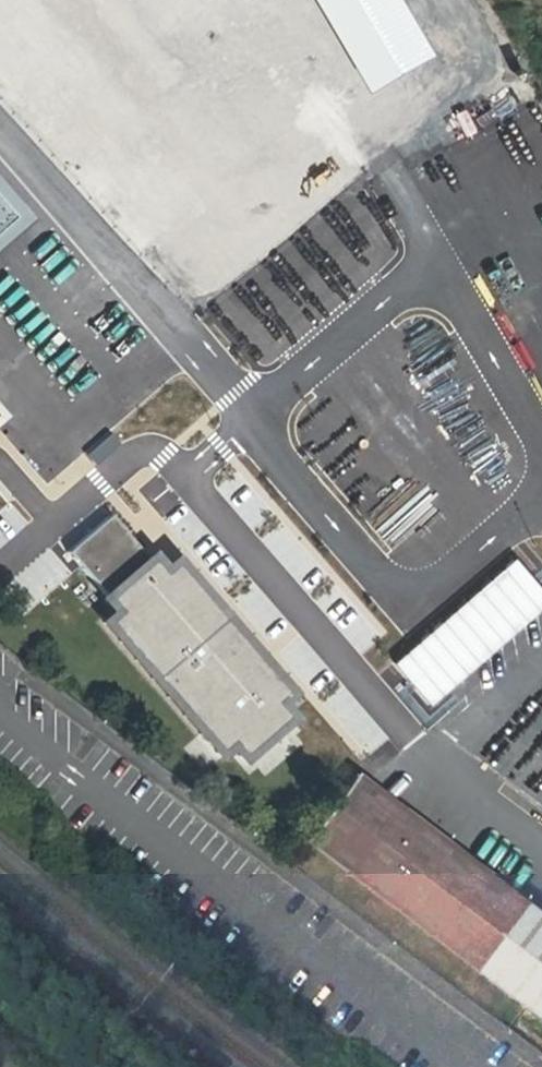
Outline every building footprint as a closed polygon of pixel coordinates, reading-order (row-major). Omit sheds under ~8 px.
[(140,50),(194,0),(97,0),(140,50)] [(120,510),(77,546),(116,592),(113,595),(124,608),(112,618),(223,753),(235,743),(247,757),(295,716),(284,703),(252,665),(265,654),(185,558),(173,568),(161,554),(159,556),(120,510)] [(389,658),(424,704),(541,615),(541,592),(519,561),(389,658)] [(265,654),(252,665),(284,703),(297,692),(265,654)] [(541,1015),(541,911),(528,901),(444,836),(361,773),(311,838),(541,1015)]
